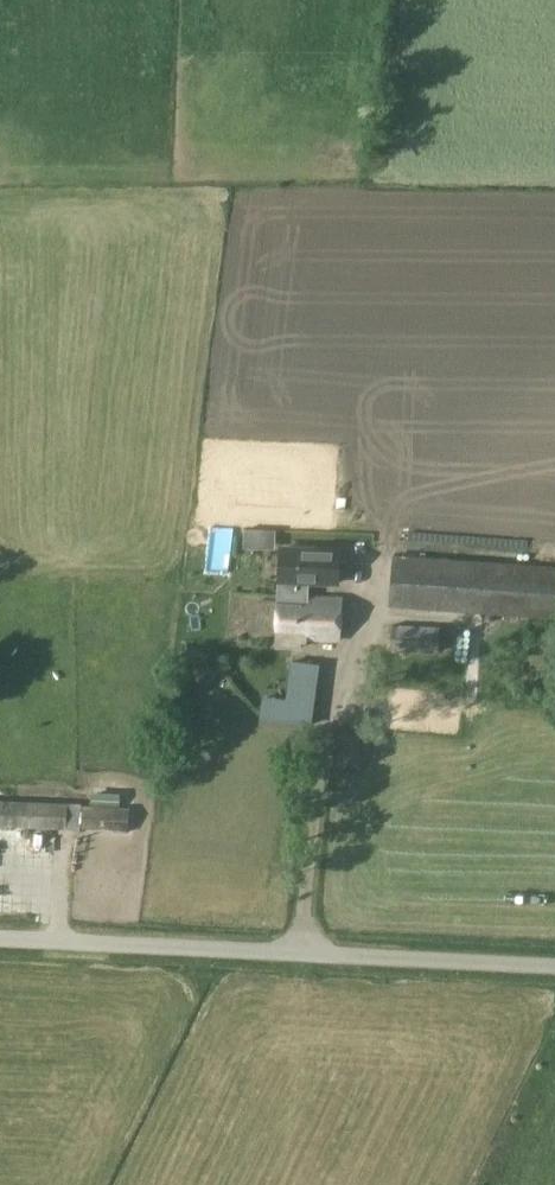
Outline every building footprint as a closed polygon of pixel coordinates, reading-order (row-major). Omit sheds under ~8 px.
[(240,532),(240,548),(264,549),(264,533),(240,532)] [(280,549),(278,597),(295,598),(295,580),(338,582),(339,551),(280,549)] [(389,607),(554,619),(554,566),(392,555),(389,607)] [(342,600),(295,598),(278,597),(276,647),(300,648),(300,640),(341,641),(342,600)] [(392,624),(390,651),(439,653),(440,627),(392,624)] [(285,724),(295,725),(309,727),(317,669),(293,666),(285,724)] [(66,831),(67,807),(0,803),(0,827),(66,831)] [(129,811),(81,808),(80,832),(128,835),(129,811)]
